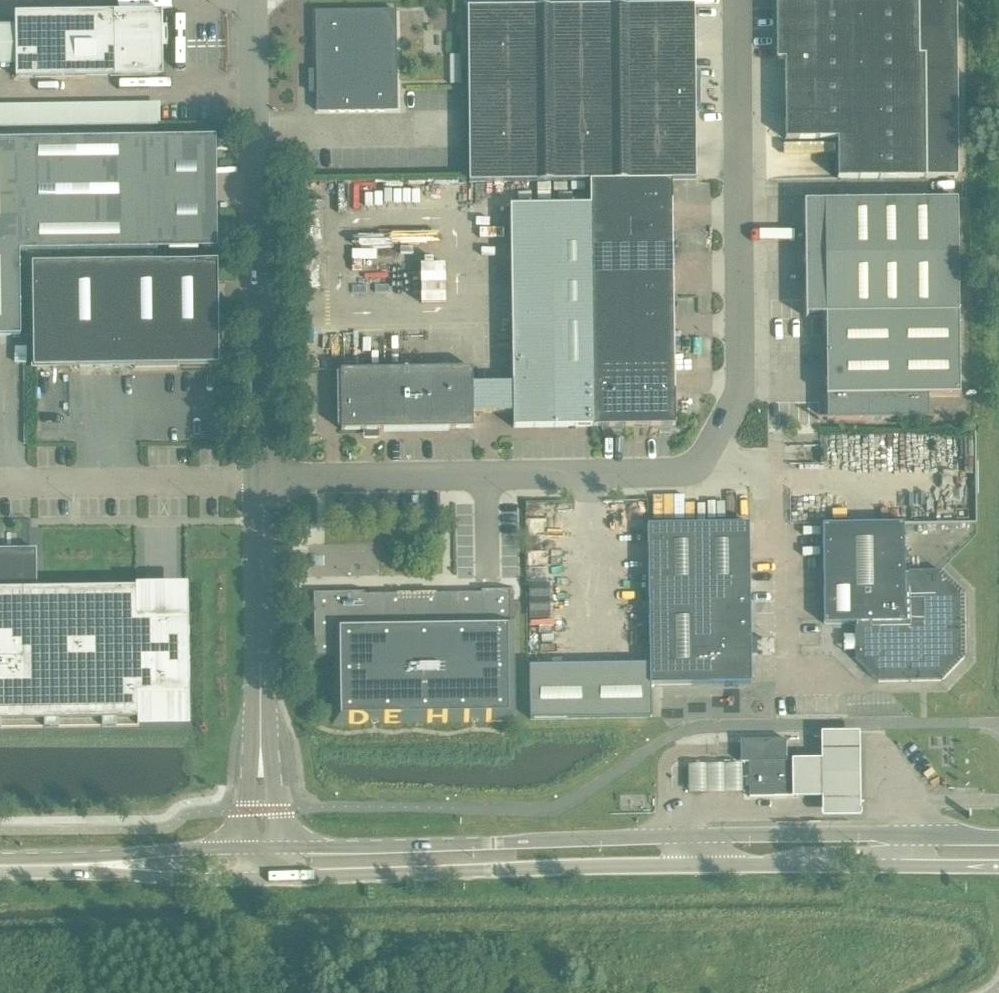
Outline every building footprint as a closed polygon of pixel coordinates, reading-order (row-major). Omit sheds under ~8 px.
[(776,60),(784,60),(785,140),(837,139),(837,179),(925,178),(957,178),(956,0),(776,0),(776,60)] [(694,5),(467,7),(469,182),(590,181),(671,180),(696,180),(694,5)] [(316,71),(309,71),(309,92),(316,92),(317,112),(397,111),(395,11),(316,12),(316,71)] [(155,12),(15,14),(16,78),(156,76),(155,44),(165,44),(165,27),(155,28),(155,12)] [(0,141),(0,337),(20,337),(19,252),(157,250),(155,139),(0,141)] [(671,180),(590,181),(590,205),(591,205),(591,214),(672,213),(671,180)] [(957,200),(804,202),(805,316),(807,316),(807,315),(825,315),(826,419),(819,419),(819,421),(826,421),(928,419),(935,419),(935,418),(928,418),(928,396),(959,396),(957,200)] [(472,369),(340,370),(341,430),(473,428),(473,413),(513,413),(513,428),(594,427),(593,336),(592,306),(592,276),(591,245),(591,214),(591,205),(590,205),(510,206),(512,383),(472,384),(472,369)] [(672,213),(591,214),(591,245),(672,244),(672,213)] [(672,244),(591,245),(592,276),(673,275),(672,244)] [(217,262),(114,263),(115,367),(178,366),(178,365),(182,365),(182,367),(200,367),(200,364),(217,364),(217,347),(219,347),(219,329),(217,329),(217,325),(218,325),(217,262)] [(114,263),(32,264),(33,369),(35,369),(35,367),(52,366),(52,369),(69,368),(69,366),(74,366),(74,368),(115,367),(114,263)] [(673,275),(592,276),(592,306),(673,305),(673,275)] [(673,305),(592,306),(593,336),(674,335),(673,305)] [(674,335),(593,336),(594,427),(675,426),(674,335)] [(748,523),(647,525),(649,664),(649,685),(651,685),(660,685),(710,684),(751,684),(749,560),(749,542),(749,523),(748,523)] [(904,523),(822,524),(822,573),(823,624),(854,623),(854,659),(878,682),(942,681),(964,658),(963,593),(940,571),(904,571),(904,523)] [(36,589),(36,550),(0,550),(0,590),(36,589)] [(368,589),(309,590),(309,596),(309,603),(310,661),(331,661),(332,702),(332,724),(517,721),(515,617),(514,617),(514,600),(513,595),(513,587),(477,587),(477,593),(476,593),(369,595),(368,595),(368,589)] [(0,590),(0,729),(139,727),(139,720),(189,720),(188,616),(176,616),(168,616),(168,608),(154,608),(154,617),(138,617),(137,588),(36,589),(0,590)] [(303,591),(295,591),(296,603),(304,603),(303,591)] [(860,732),(822,732),(822,759),(793,759),(794,797),(823,797),(823,817),(861,816),(860,732)] [(786,740),(740,741),(740,742),(740,759),(740,763),(748,763),(749,797),(790,796),(794,796),(794,779),(794,761),(790,761),(786,761),(786,759),(786,758),(786,744),(786,740)] [(688,765),(688,793),(742,793),(742,764),(688,765)]
